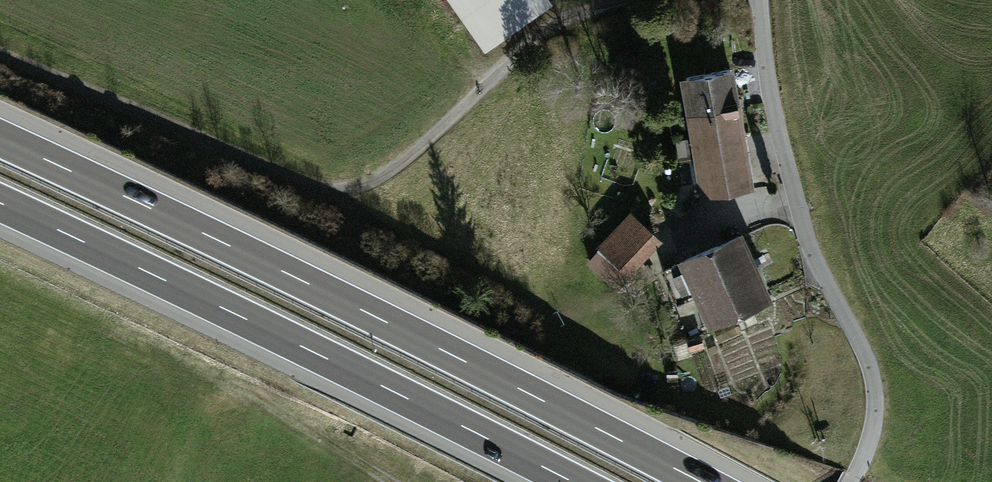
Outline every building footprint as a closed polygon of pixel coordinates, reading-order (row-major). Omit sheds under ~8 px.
[(489,63),(555,14),(545,0),(442,0),(489,63)] [(692,112),(735,105),(729,69),(686,77),(692,112)] [(735,105),(692,112),(707,197),(751,189),(735,105)] [(651,232),(630,212),(598,247),(620,266),(651,232)] [(739,235),(663,269),(677,302),(697,293),(711,324),(767,298),(739,235)]
